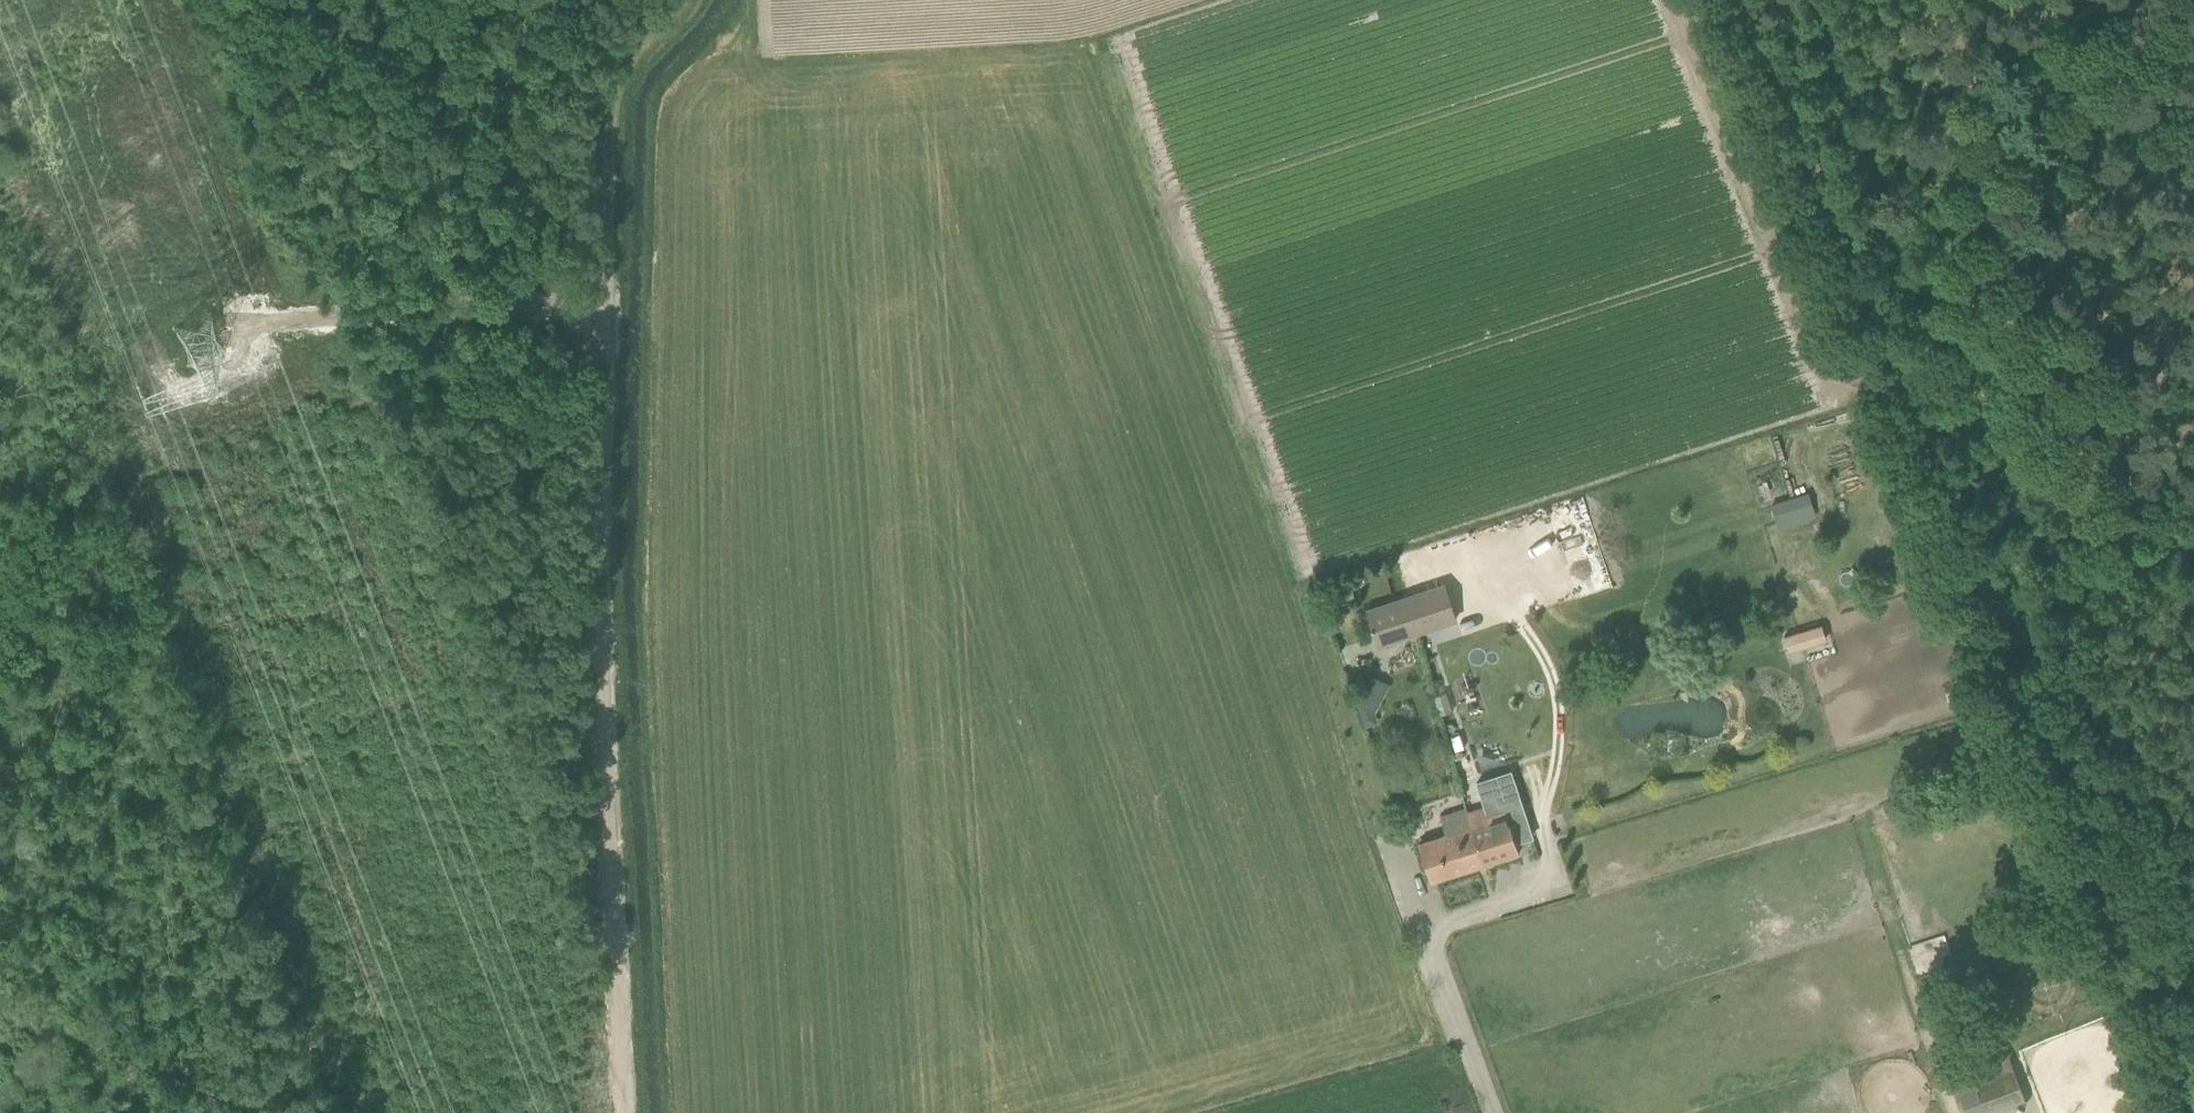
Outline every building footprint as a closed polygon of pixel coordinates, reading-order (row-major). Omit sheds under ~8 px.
[(1772,499),(1777,525),(1816,517),(1810,491),(1772,499)] [(1447,584),(1408,597),(1421,633),(1460,619),(1447,584)] [(1421,633),(1408,597),(1369,611),(1382,646),(1421,633)] [(1821,623),(1783,635),(1788,650),(1825,639),(1821,623)] [(1356,704),(1365,726),(1378,722),(1375,712),(1389,685),(1371,675),(1356,704)] [(1515,841),(1529,837),(1508,772),(1476,782),(1483,803),(1440,817),(1446,833),(1418,842),(1431,880),(1518,852),(1515,841)] [(1984,1096),(1967,1101),(1971,1112),(1984,1112),(2027,1099),(2015,1063),(1977,1075),(1984,1096)]
